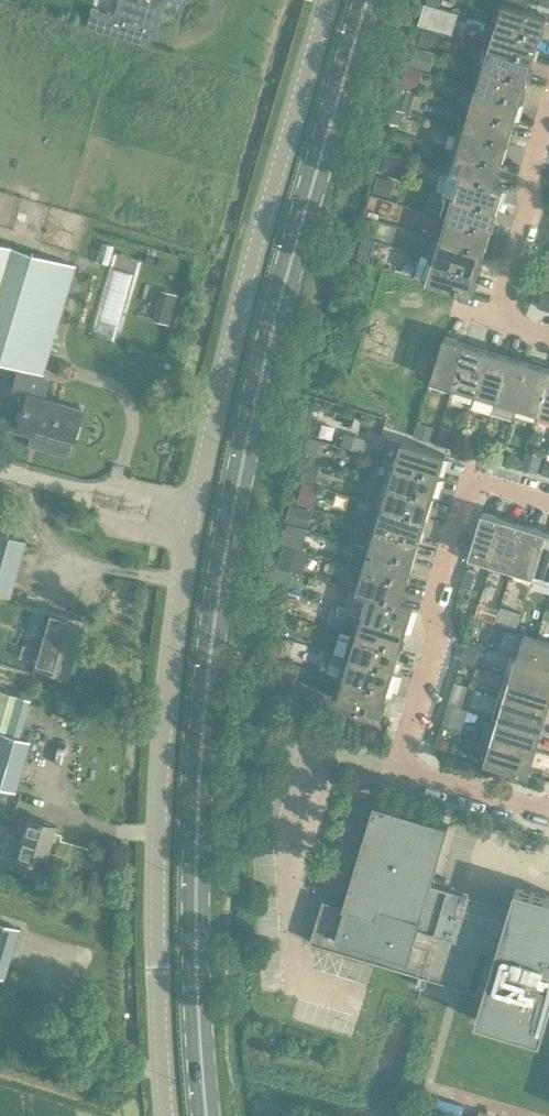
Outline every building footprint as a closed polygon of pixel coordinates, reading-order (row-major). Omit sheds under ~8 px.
[(113,15),(157,29),(165,0),(118,0),(113,15)] [(419,23),(449,32),(455,12),(426,3),(419,23)] [(496,25),(540,38),(547,17),(503,3),(496,25)] [(490,46),(534,60),(540,38),(496,25),(490,46)] [(414,46),(428,50),(428,49),(434,51),(439,33),(423,28),(417,46),(414,45),(414,46)] [(407,67),(422,71),(428,50),(414,46),(407,67)] [(484,67),(527,81),(534,60),(490,46),(484,67)] [(401,88),(415,92),(422,71),(407,67),(401,88)] [(477,88),(521,101),(527,81),(484,67),(477,88)] [(415,92),(401,88),(395,108),(409,112),(415,92)] [(471,109),(515,122),(521,101),(477,88),(471,109)] [(465,130),(508,144),(515,122),(471,109),(465,130)] [(459,151),(502,164),(508,144),(465,130),(459,151)] [(502,164),(459,151),(452,172),(460,175),(496,186),(502,164)] [(385,155),(379,174),(400,179),(405,161),(385,155)] [(454,196),(497,209),(503,188),(496,186),(460,175),(454,196)] [(378,177),(373,192),(391,197),(396,182),(378,177)] [(447,217),(491,231),(497,209),(454,196),(447,217)] [(441,239),(484,252),(491,231),(447,217),(441,239)] [(362,236),(356,258),(369,262),(375,240),(362,236)] [(434,260),(478,273),(484,252),(441,239),(434,260)] [(12,246),(0,243),(0,287),(12,246)] [(0,287),(0,361),(42,373),(74,265),(12,246),(0,287)] [(478,273),(434,260),(428,282),(471,295),(478,273)] [(538,307),(548,310),(548,293),(543,291),(538,307)] [(453,386),(466,343),(444,336),(431,379),(453,386)] [(466,343),(453,386),(474,392),(488,349),(466,343)] [(488,349),(474,392),(495,398),(508,355),(488,349)] [(508,355),(495,398),(516,405),(530,362),(508,355)] [(516,405),(537,411),(548,374),(548,368),(530,362),(516,405)] [(80,408),(33,394),(39,375),(16,368),(6,401),(22,405),(16,428),(69,444),(80,408)] [(537,411),(548,415),(548,374),(537,411)] [(369,454),(372,443),(365,441),(366,437),(355,434),(350,448),(369,454)] [(382,460),(395,464),(439,477),(446,455),(402,442),(389,438),(382,460)] [(526,450),(521,467),(537,473),(543,455),(526,450)] [(541,474),(548,476),(548,462),(545,460),(541,474)] [(299,496),(298,499),(298,501),(299,503),(300,503),(305,504),(310,505),(311,506),(313,506),(314,505),(314,504),(316,501),(316,500),(316,499),(316,496),(317,495),(317,494),(318,490),(319,488),(319,487),(318,486),(316,485),(315,484),(314,483),(315,481),(316,478),(317,475),(318,472),(320,467),(320,466),(319,465),(305,461),(302,461),(301,461),(301,464),(301,465),(300,465),(299,469),(299,470),(299,478),(301,480),(303,480),(303,481),(302,482),(302,483),(301,483),(301,484),(301,485),(301,486),(299,492),(299,496)] [(388,485),(433,498),(439,477),(395,464),(388,485)] [(382,506),(427,519),(433,498),(388,485),(382,506)] [(312,509),(292,504),(291,504),(287,521),(307,527),(312,509)] [(376,527),(420,541),(427,519),(382,506),(376,527)] [(492,562),(505,519),(482,512),(469,555),(492,562)] [(505,519),(492,562),(512,568),(525,525),(505,519)] [(525,525),(512,568),(533,575),(547,532),(525,525)] [(369,548),(414,562),(420,541),(376,527),(369,548)] [(533,575),(548,579),(548,533),(547,532),(533,575)] [(0,534),(0,593),(8,596),(25,542),(0,534)] [(355,544),(349,565),(363,570),(407,583),(414,562),(369,548),(355,544)] [(407,583),(363,570),(356,591),(369,595),(401,604),(407,583)] [(363,615),(407,629),(413,608),(401,604),(369,595),(363,615)] [(51,611),(45,630),(39,650),(23,645),(19,658),(36,663),(34,668),(67,678),(84,621),(51,611)] [(357,636),(401,649),(407,629),(363,615),(357,636)] [(548,664),(548,641),(525,633),(518,655),(548,664)] [(350,658),(394,671),(401,649),(357,636),(350,658)] [(466,642),(461,660),(475,664),(480,647),(466,642)] [(548,688),(548,664),(518,655),(512,676),(548,688)] [(344,678),(388,692),(394,671),(350,658),(344,678)] [(548,711),(548,708),(548,688),(512,676),(505,697),(548,711)] [(388,692),(344,678),(337,700),(381,714),(388,692)] [(18,737),(29,700),(0,691),(0,732),(18,737)] [(499,719),(542,732),(548,711),(505,697),(499,719)] [(492,740),(535,753),(542,732),(499,719),(492,740)] [(0,732),(0,787),(14,792),(29,740),(18,737),(0,732)] [(440,738),(438,748),(449,750),(451,741),(440,738)] [(535,753),(492,740),(486,761),(529,775),(535,753)] [(324,899),(311,942),(469,989),(477,961),(482,946),(437,933),(449,890),(432,885),(449,825),(375,803),(344,906),(324,899)] [(2,853),(15,857),(42,865),(54,825),(28,817),(27,820),(18,817),(13,836),(7,834),(2,853)] [(437,933),(482,946),(477,961),(469,989),(484,994),(476,1019),(541,1040),(548,1014),(548,896),(516,886),(510,906),(450,888),(449,890),(437,933)] [(18,927),(0,922),(0,978),(3,979),(18,927)]
